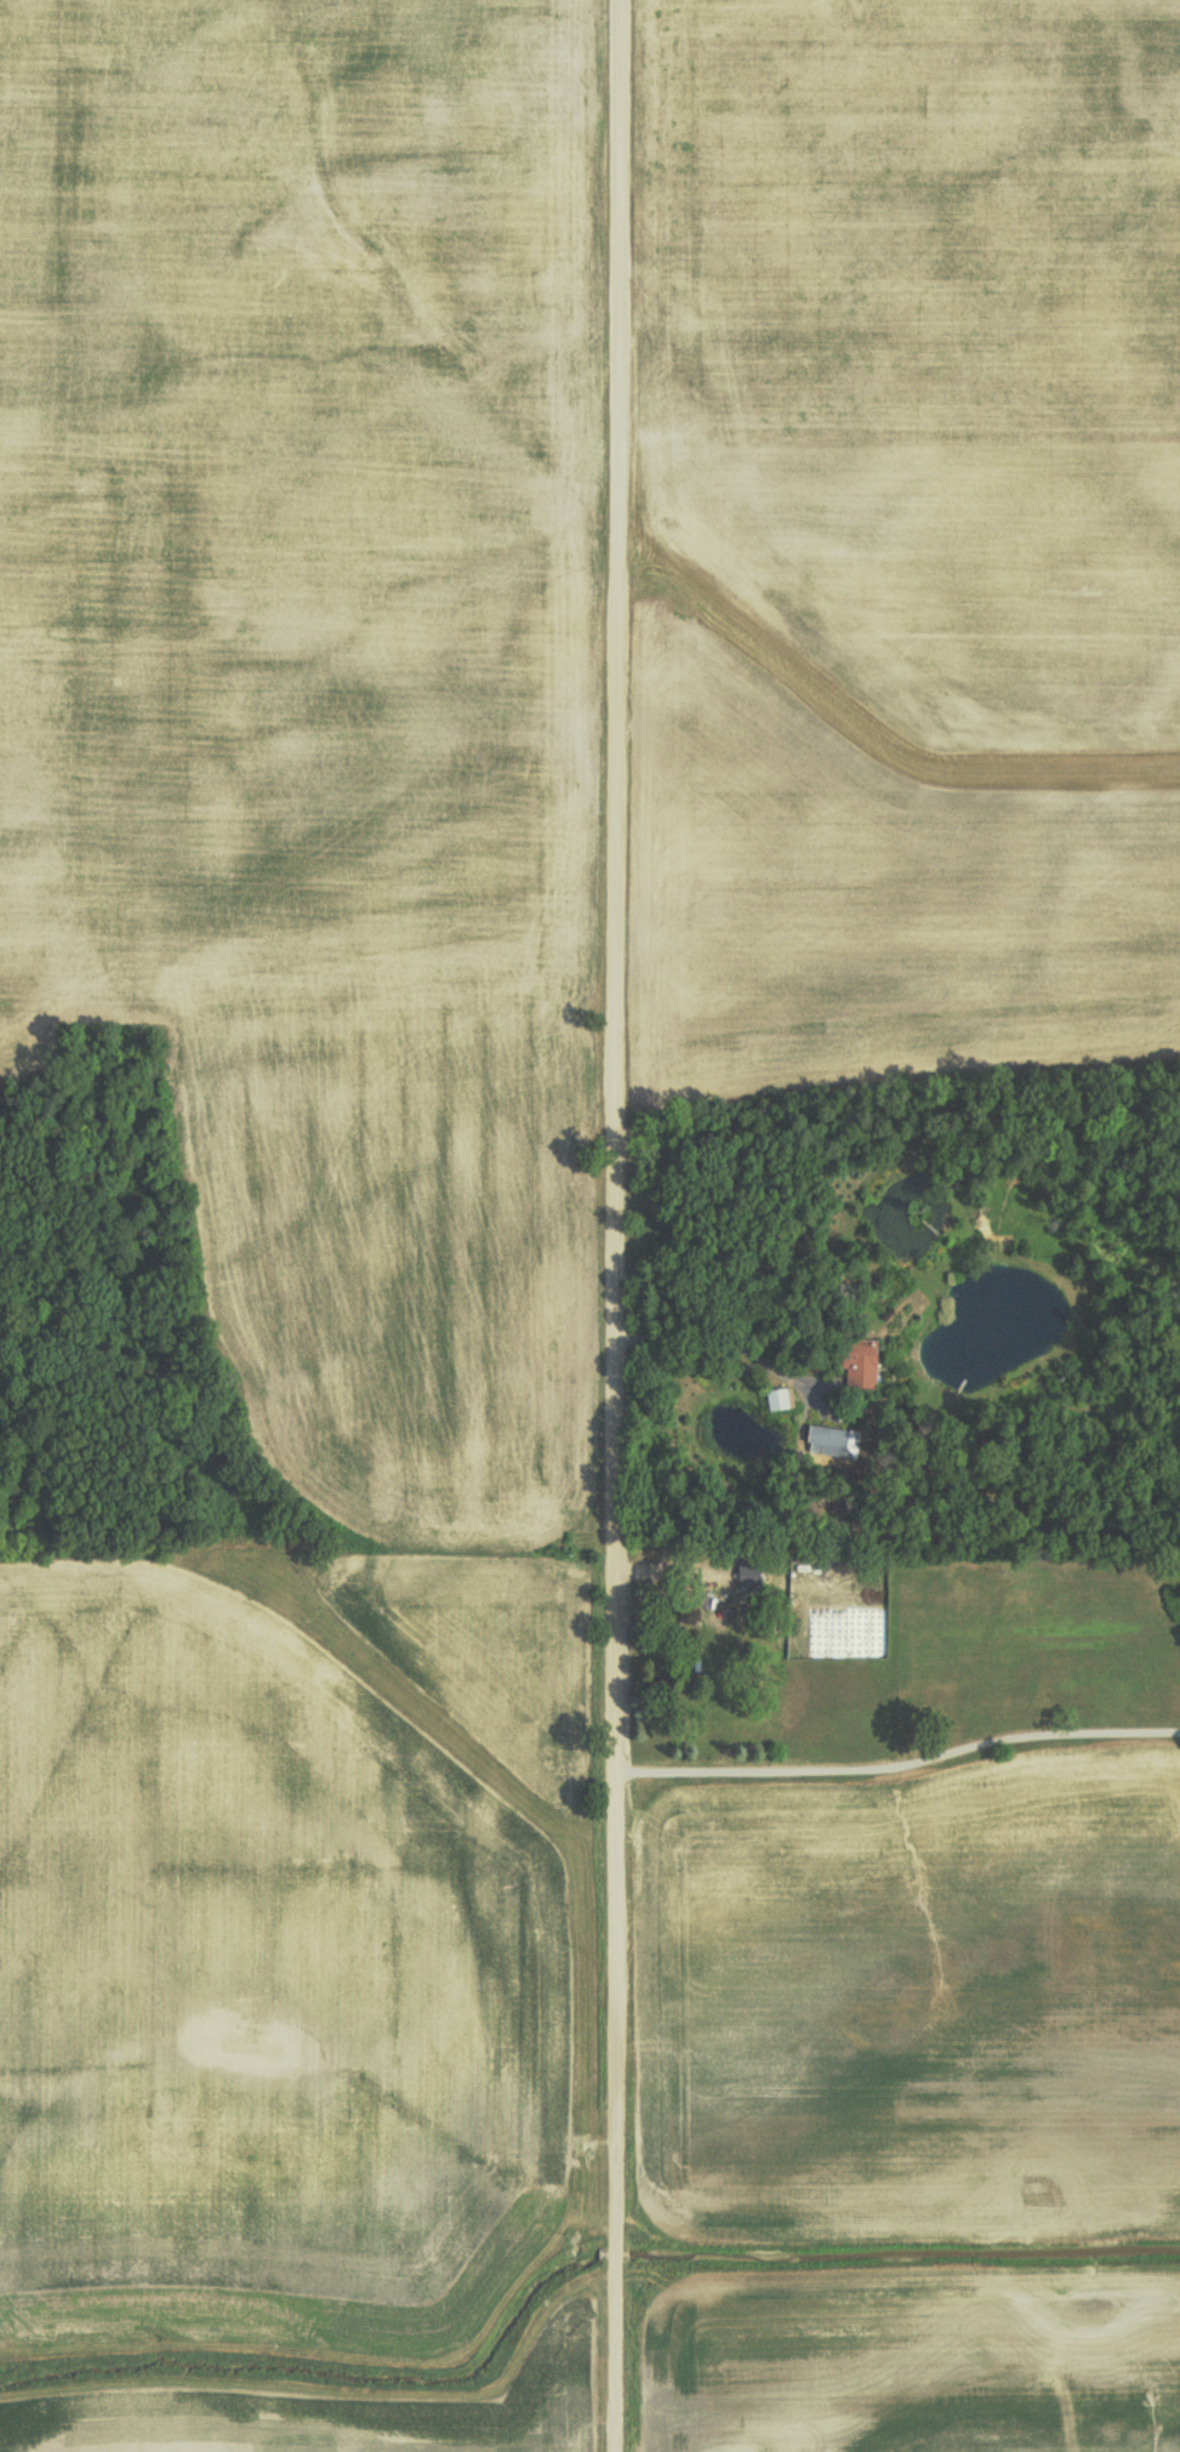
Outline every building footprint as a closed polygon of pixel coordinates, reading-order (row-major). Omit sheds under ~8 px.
[(875,1338),(850,1338),(850,1351),(844,1351),(844,1388),(874,1388),(875,1338)] [(794,1406),(791,1386),(765,1390),(768,1411),(794,1406)] [(855,1459),(860,1432),(810,1423),(805,1450),(855,1459)]
